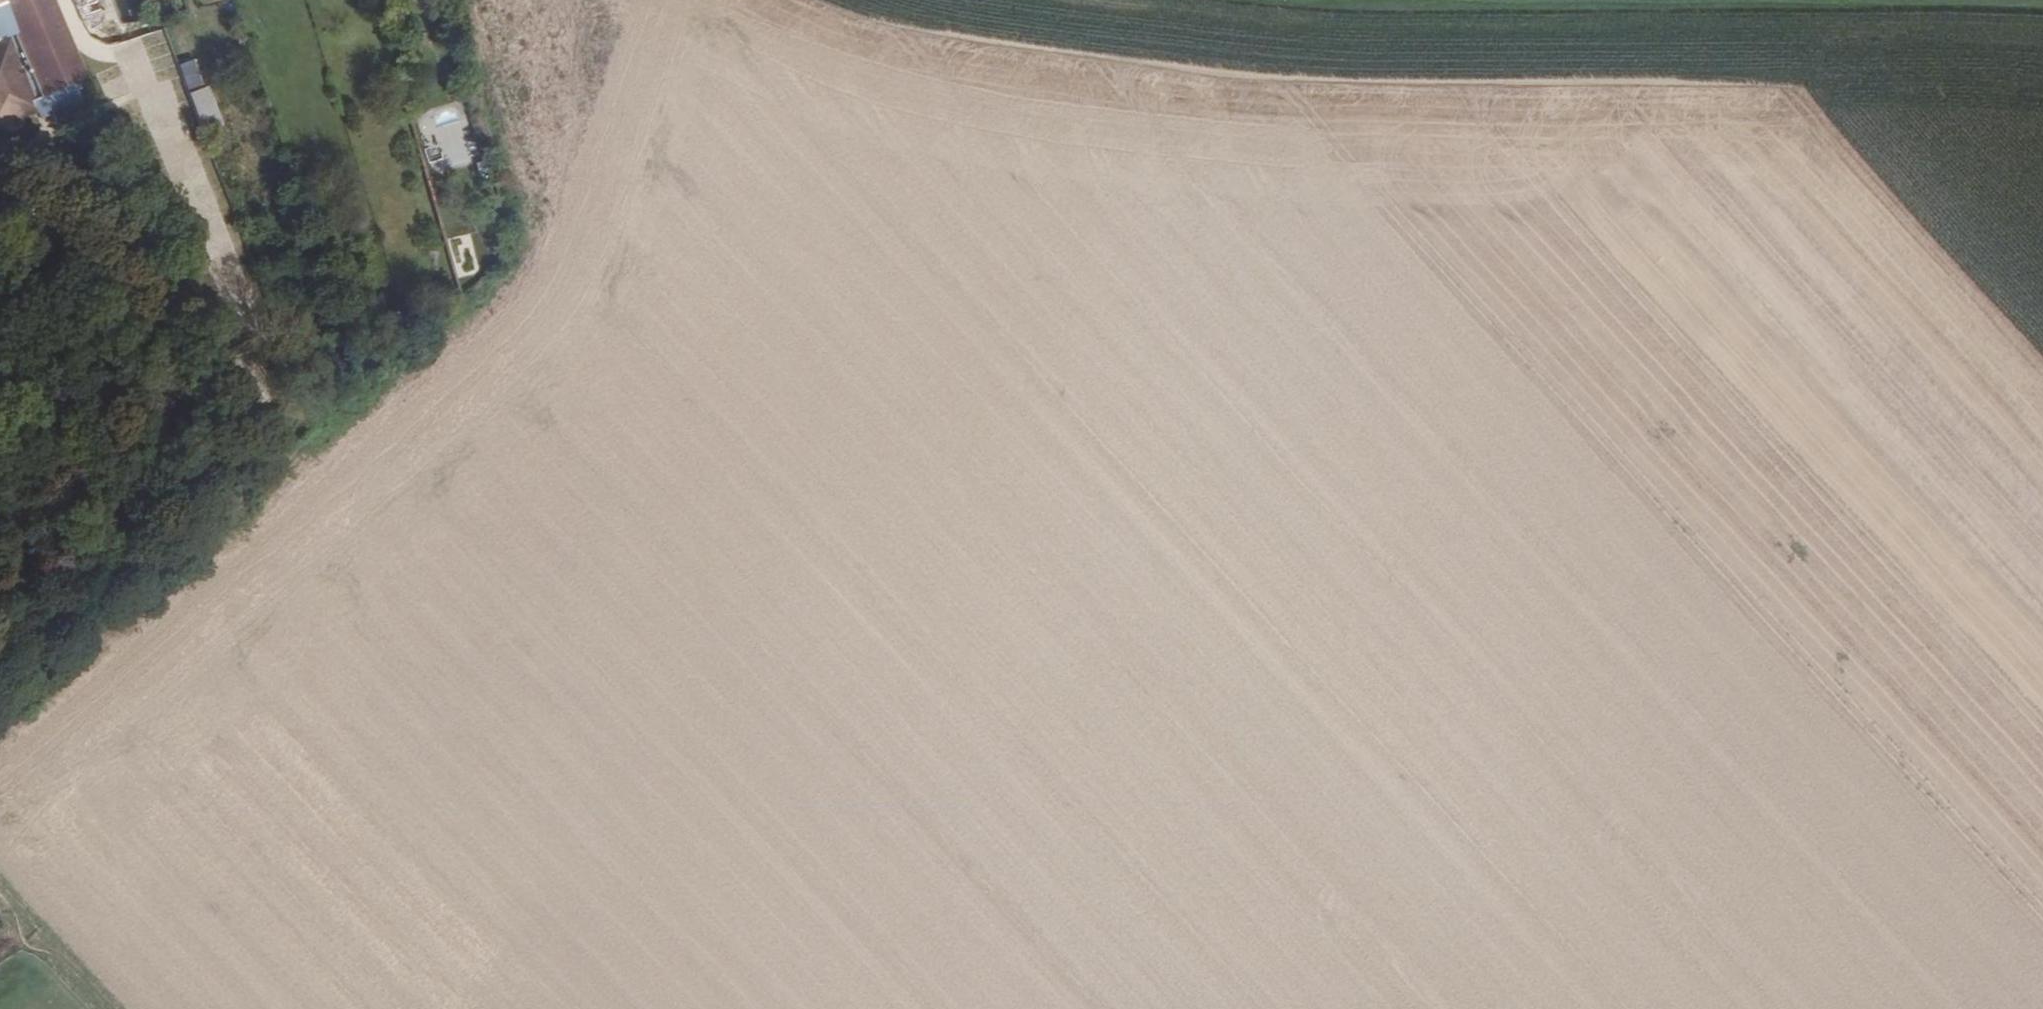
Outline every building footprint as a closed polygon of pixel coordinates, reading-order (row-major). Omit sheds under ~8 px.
[(43,105),(39,98),(52,92),(57,105),(55,106),(60,118),(89,107),(78,81),(90,76),(58,0),(8,0),(3,2),(0,4),(0,124),(43,105)] [(179,64),(187,89),(204,83),(196,58),(179,64)] [(192,90),(200,132),(221,128),(212,86),(192,90)]
